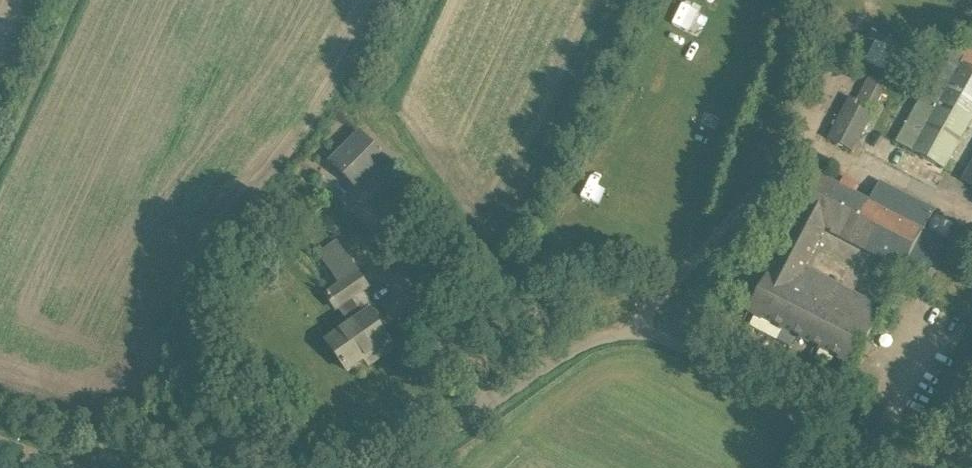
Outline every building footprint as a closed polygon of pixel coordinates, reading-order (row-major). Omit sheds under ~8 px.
[(865,61),(885,68),(894,46),(874,38),(865,61)] [(945,170),(971,121),(971,49),(970,47),(966,54),(951,46),(897,143),(945,170)] [(864,73),(837,125),(860,137),(888,86),(864,73)] [(860,137),(837,125),(829,139),(853,152),(860,137)] [(333,162),(361,191),(391,163),(362,134),(333,162)] [(963,181),(971,186),(971,165),(963,181)] [(820,177),(820,179),(800,217),(825,230),(846,190),(820,177)] [(851,245),(902,271),(923,230),(932,214),(901,198),(902,195),(883,186),(873,204),(851,245)] [(873,204),(846,190),(825,230),(830,232),(829,234),(851,245),(873,204)] [(825,230),(800,217),(784,249),(809,262),(825,230)] [(809,262),(784,249),(767,281),(793,294),(795,290),(805,270),(809,262)] [(830,282),(805,270),(795,290),(821,301),(830,282)] [(359,274),(325,297),(336,312),(358,296),(369,289),(359,274)] [(793,294),(767,281),(751,314),(776,327),(793,294)] [(855,295),(830,282),(821,301),(845,314),(855,295)] [(801,339),(821,301),(795,290),(793,294),(776,327),(801,339)] [(883,309),(855,295),(845,314),(841,324),(868,338),(883,309)] [(347,328),(369,312),(358,296),(336,312),(347,328)] [(841,324),(845,314),(821,301),(801,339),(826,352),(841,324)] [(369,312),(347,328),(327,342),(348,372),(364,360),(369,367),(395,350),(369,312)] [(841,324),(826,352),(854,366),(868,338),(841,324)]
